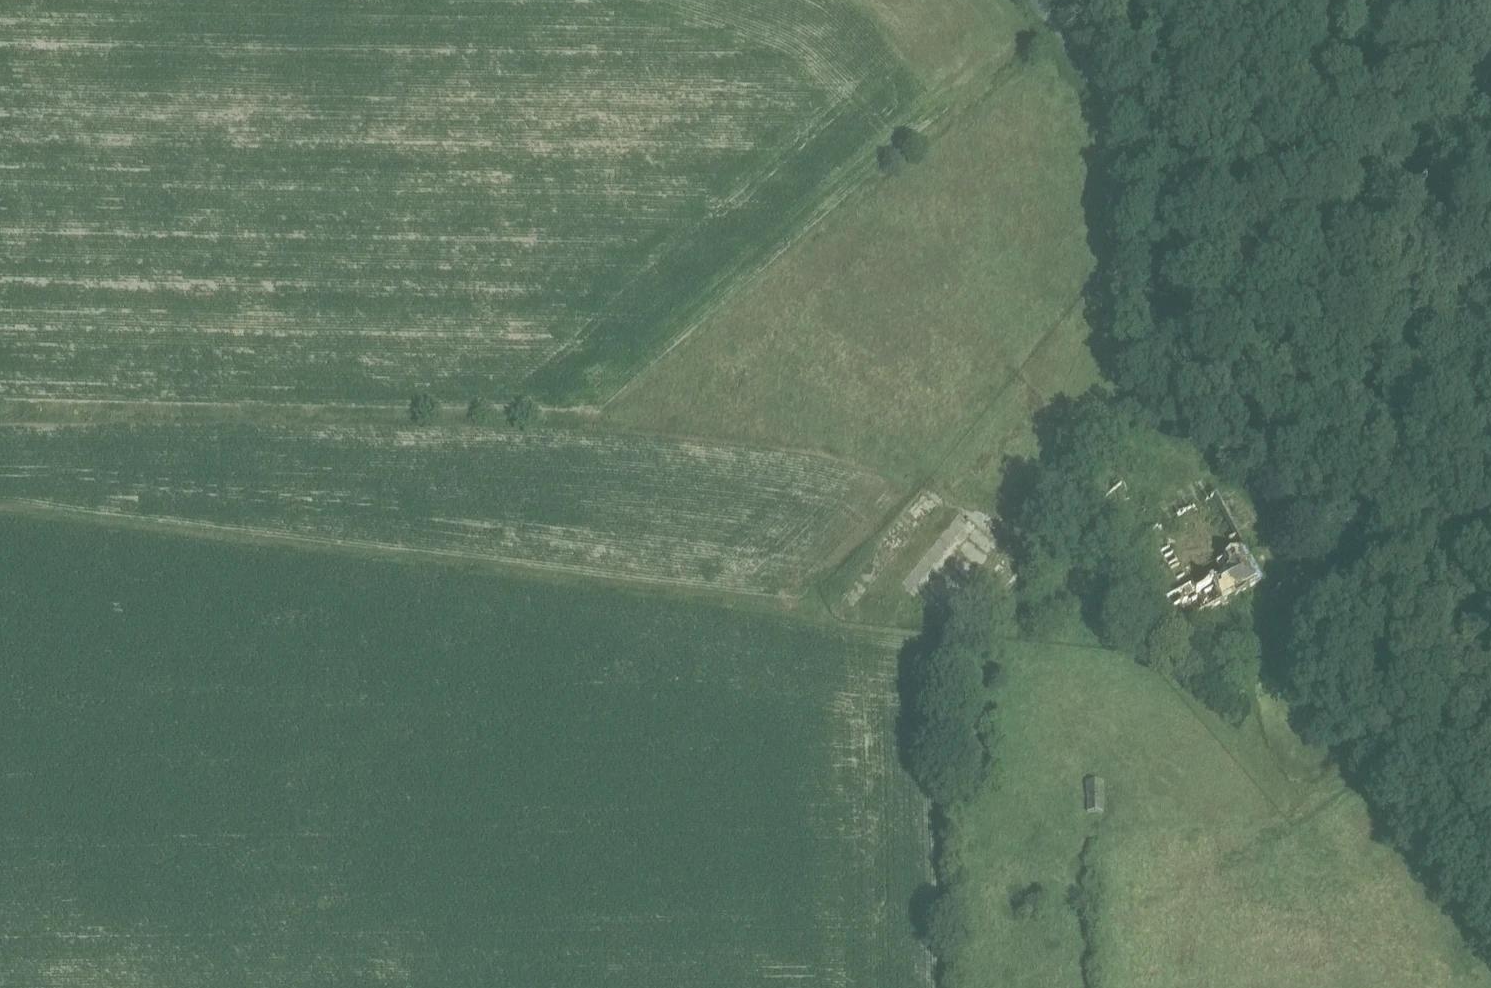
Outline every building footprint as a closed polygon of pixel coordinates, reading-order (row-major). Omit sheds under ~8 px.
[(1215,496),(1149,533),(1182,591),(1165,600),(1180,626),(1262,581),(1215,496)] [(1085,782),(1086,813),(1105,813),(1104,797),(1106,797),(1105,782),(1085,782)]
